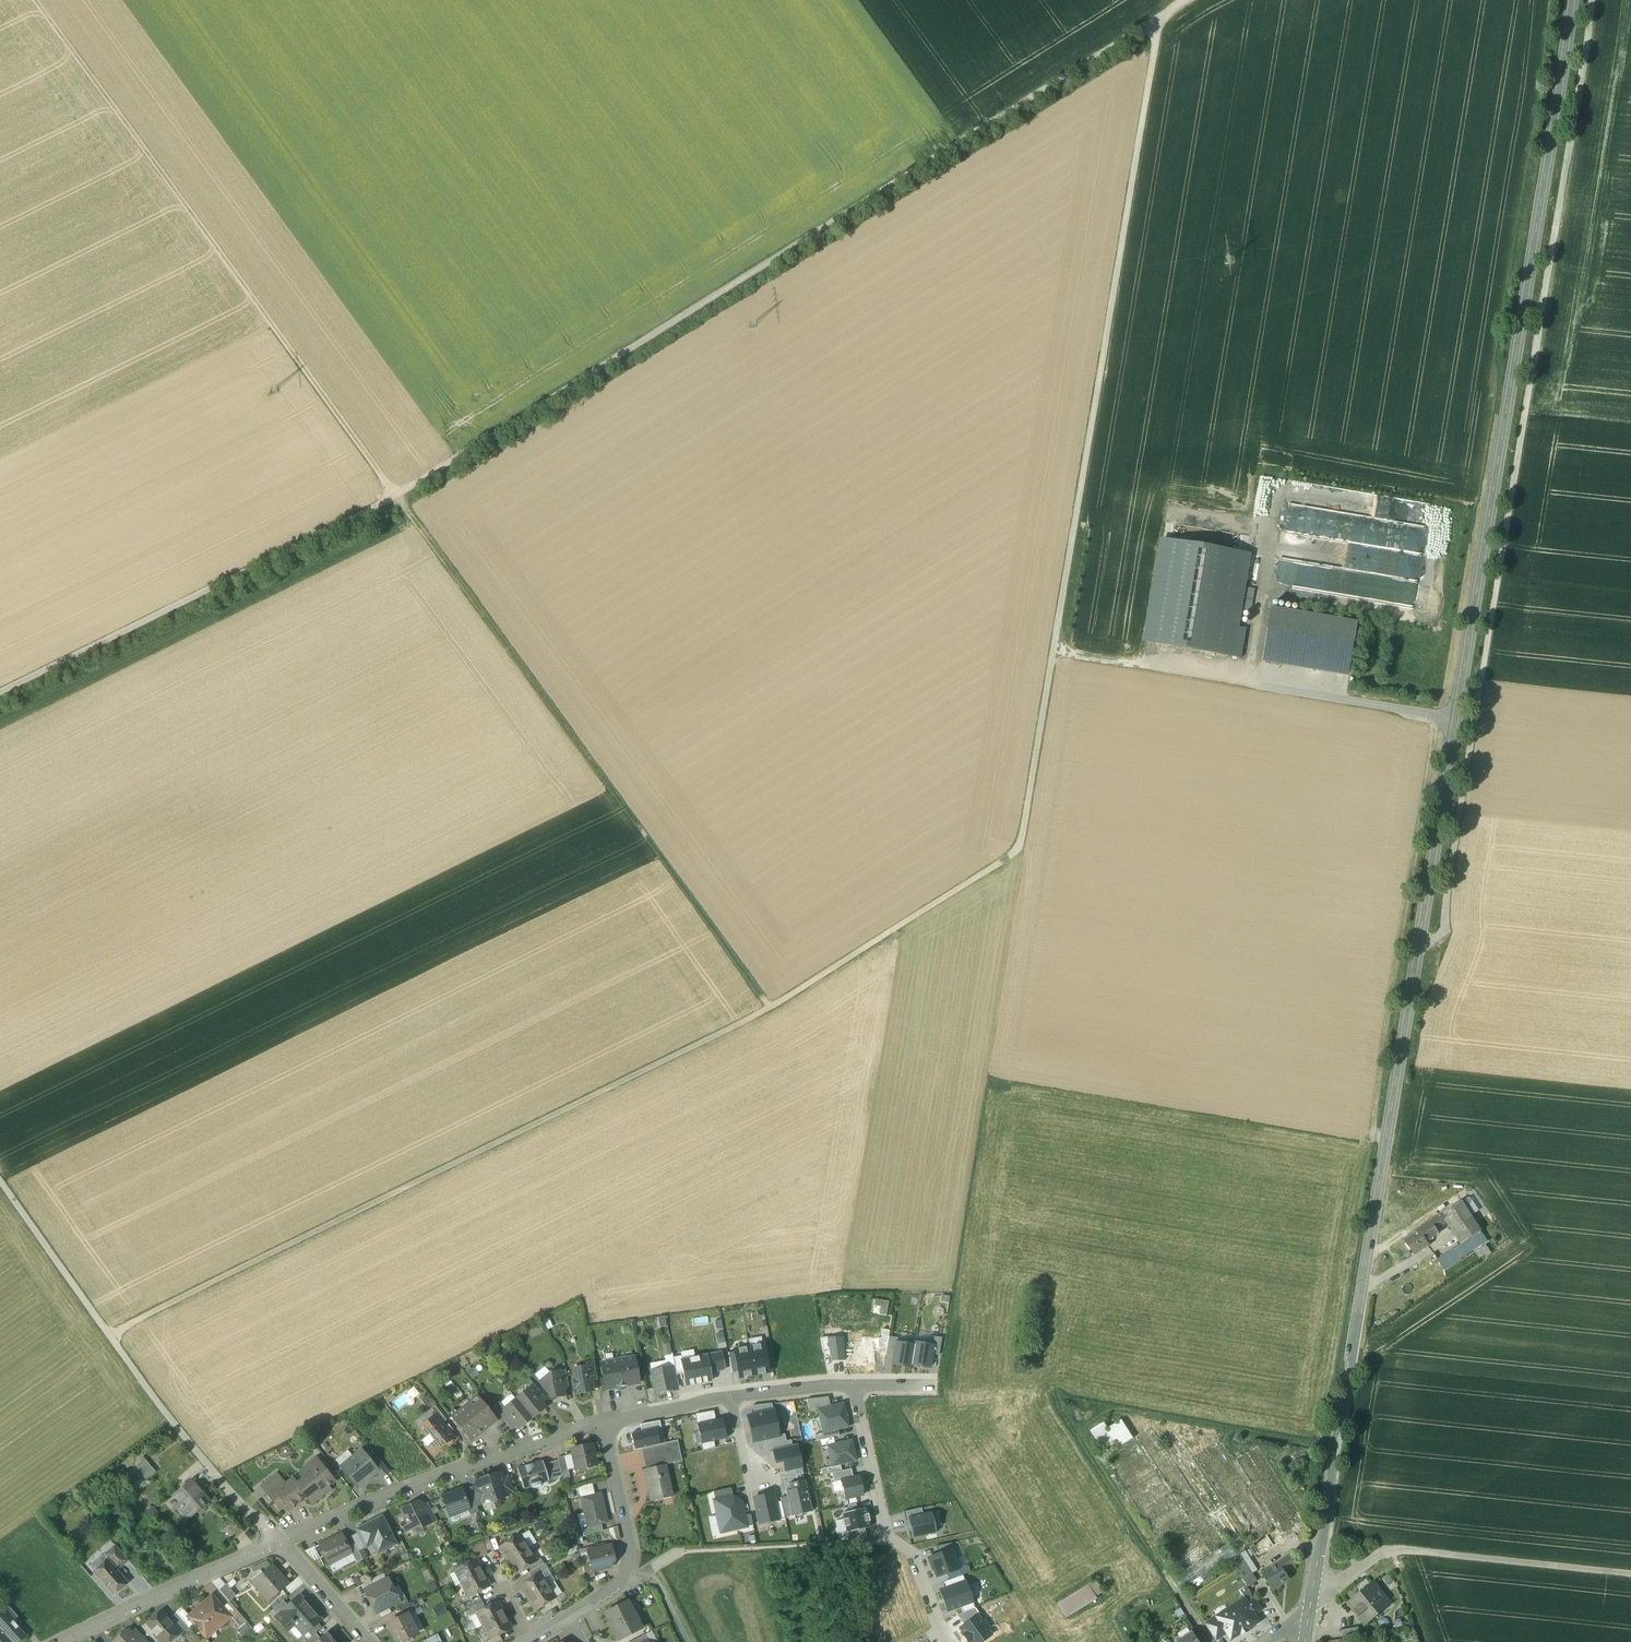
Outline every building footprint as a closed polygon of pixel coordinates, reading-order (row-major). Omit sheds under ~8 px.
[(1402,515),(1401,521),(1411,523),(1411,527),(1428,528),(1430,504),(1400,501),(1399,514),(1402,515)] [(1147,642),(1228,656),(1234,627),(1247,553),(1232,550),(1164,538),(1163,540),(1145,642),(1147,642)] [(1334,585),(1332,603),(1355,605),(1356,588),(1334,585)] [(1351,666),(1359,622),(1272,607),(1264,651),(1351,666)] [(1408,617),(1409,610),(1397,607),(1396,614),(1408,617)] [(1247,629),(1234,627),(1228,656),(1242,659),(1247,629)] [(1481,1232),(1461,1201),(1444,1213),(1450,1223),(1464,1243),(1481,1232)] [(1444,1213),(1431,1221),(1438,1231),(1450,1223),(1444,1213)] [(1431,1221),(1416,1231),(1417,1233),(1405,1241),(1415,1255),(1429,1246),(1426,1241),(1439,1233),(1438,1231),(1431,1221)] [(1481,1232),(1464,1243),(1453,1249),(1460,1259),(1488,1241),(1481,1232)] [(1453,1249),(1437,1260),(1445,1271),(1461,1260),(1460,1259),(1453,1249)] [(886,1314),(887,1300),(873,1299),(873,1313),(886,1314)] [(820,1339),(823,1352),(829,1350),(828,1338),(827,1337),(820,1339)] [(862,1343),(843,1344),(844,1362),(844,1367),(876,1366),(874,1337),(862,1338),(862,1343)] [(886,1354),(895,1356),(897,1343),(898,1338),(889,1337),(886,1354)] [(934,1346),(932,1355),(939,1356),(942,1338),(934,1337),(933,1346),(934,1346)] [(832,1363),(844,1362),(843,1344),(843,1338),(828,1338),(829,1350),(832,1363)] [(912,1364),(915,1346),(914,1346),(897,1343),(895,1356),(893,1365),(911,1367),(912,1364)] [(915,1346),(912,1364),(930,1367),(932,1355),(934,1346),(933,1346),(915,1343),(914,1346),(915,1346)] [(764,1345),(749,1348),(755,1376),(769,1373),(768,1366),(764,1347),(764,1345)] [(771,1345),(764,1347),(768,1366),(775,1365),(771,1345)] [(755,1376),(749,1348),(735,1350),(735,1352),(738,1371),(740,1378),(755,1376)] [(735,1352),(728,1354),(732,1373),(738,1371),(735,1352)] [(721,1353),(707,1356),(710,1373),(724,1370),(721,1353)] [(675,1367),(676,1375),(684,1373),(681,1361),(681,1356),(673,1358),(675,1367)] [(707,1356),(681,1361),(684,1373),(686,1387),(712,1382),(710,1373),(707,1356)] [(633,1358),(602,1363),(607,1390),(638,1384),(633,1358)] [(594,1362),(587,1364),(587,1367),(588,1367),(590,1380),(591,1380),(597,1379),(594,1362)] [(587,1367),(573,1369),(574,1376),(575,1377),(573,1381),(574,1388),(576,1388),(578,1394),(593,1391),(591,1380),(590,1380),(588,1367),(587,1367)] [(675,1367),(668,1368),(672,1387),(678,1385),(676,1375),(675,1367)] [(668,1368),(651,1372),(652,1376),(650,1376),(651,1383),(653,1382),(655,1393),(673,1390),(672,1387),(668,1368)] [(565,1371),(559,1372),(562,1386),(568,1385),(565,1371)] [(559,1372),(550,1374),(540,1382),(553,1398),(563,1396),(562,1386),(559,1372)] [(545,1399),(534,1385),(529,1389),(540,1403),(545,1399)] [(529,1389),(504,1409),(506,1412),(517,1426),(519,1428),(544,1408),(544,1407),(540,1403),(529,1389)] [(807,1400),(809,1411),(816,1410),(831,1406),(829,1397),(826,1398),(807,1400)] [(473,1406),(470,1402),(452,1417),(471,1441),(496,1421),(480,1400),(473,1406)] [(752,1406),(754,1415),(773,1411),(772,1404),(752,1406)] [(831,1406),(816,1410),(822,1433),(838,1429),(848,1427),(843,1404),(831,1406)] [(446,1420),(435,1406),(430,1410),(434,1416),(441,1425),(446,1420)] [(695,1415),(697,1425),(716,1421),(714,1411),(695,1415)] [(754,1415),(748,1416),(754,1442),(766,1439),(779,1437),(779,1436),(773,1411),(754,1415)] [(517,1426),(506,1412),(501,1417),(512,1430),(517,1426)] [(434,1416),(420,1428),(427,1436),(422,1440),(427,1447),(432,1443),(438,1450),(452,1438),(441,1425),(434,1416)] [(716,1421),(697,1425),(702,1445),(714,1442),(727,1439),(722,1420),(716,1421)] [(640,1426),(642,1433),(656,1430),(661,1429),(659,1422),(640,1426)] [(1117,1444),(1104,1423),(1091,1431),(1105,1452),(1117,1444)] [(1151,1427),(1105,1456),(1191,1592),(1232,1565),(1229,1560),(1231,1558),(1232,1558),(1217,1535),(1222,1532),(1210,1513),(1207,1515),(1151,1427)] [(815,1435),(816,1441),(839,1436),(838,1429),(822,1433),(815,1435)] [(635,1451),(642,1449),(656,1446),(660,1445),(656,1430),(642,1433),(632,1436),(635,1451)] [(1249,1546),(1175,1432),(1162,1440),(1210,1513),(1222,1532),(1217,1535),(1232,1558),(1239,1553),(1249,1546)] [(766,1439),(767,1446),(787,1442),(785,1435),(779,1436),(779,1437),(766,1439)] [(1277,1529),(1219,1440),(1194,1456),(1252,1545),(1277,1529)] [(660,1445),(656,1446),(659,1461),(681,1456),(677,1441),(660,1445)] [(787,1442),(767,1446),(769,1454),(774,1453),(774,1451),(793,1447),(791,1441),(787,1442)] [(702,1445),(703,1451),(716,1448),(714,1442),(702,1445)] [(827,1447),(831,1467),(840,1465),(856,1462),(851,1442),(827,1447)] [(592,1445),(571,1449),(576,1470),(597,1466),(592,1445)] [(656,1446),(642,1449),(645,1464),(659,1461),(656,1446)] [(774,1451),(774,1453),(776,1462),(783,1461),(786,1471),(794,1469),(802,1468),(797,1446),(793,1447),(774,1451)] [(361,1451),(341,1467),(357,1487),(376,1472),(377,1471),(371,1463),(361,1451)] [(659,1461),(645,1464),(646,1469),(664,1465),(682,1461),(681,1456),(659,1461)] [(565,1457),(558,1458),(561,1471),(568,1470),(565,1457)] [(143,1458),(134,1465),(146,1479),(155,1472),(143,1458)] [(389,1472),(378,1458),(371,1463),(377,1471),(376,1472),(381,1478),(389,1472)] [(558,1460),(544,1465),(549,1480),(562,1476),(561,1471),(558,1458),(558,1460)] [(542,1462),(534,1465),(534,1464),(526,1466),(526,1467),(518,1470),(518,1469),(517,1470),(519,1478),(520,1481),(523,1489),(524,1489),(524,1488),(531,1486),(532,1488),(541,1485),(540,1483),(548,1481),(549,1481),(544,1465),(543,1462),(542,1462)] [(314,1470),(309,1465),(304,1469),(303,1478),(305,1481),(299,1487),(298,1487),(305,1496),(311,1503),(324,1492),(325,1494),(330,1490),(327,1487),(333,1482),(327,1474),(328,1473),(321,1465),(314,1470)] [(664,1465),(646,1469),(651,1491),(650,1491),(652,1502),(672,1497),(664,1465)] [(832,1474),(842,1472),(840,1465),(831,1467),(821,1470),(823,1476),(832,1474)] [(842,1472),(832,1474),(834,1482),(840,1481),(853,1479),(851,1469),(842,1472)] [(276,1474),(261,1486),(267,1493),(282,1481),(276,1474)] [(493,1475),(483,1478),(483,1480),(476,1482),(477,1486),(482,1501),(483,1501),(491,1498),(492,1501),(508,1496),(508,1495),(502,1477),(501,1474),(493,1477),(493,1475)] [(508,1475),(502,1477),(508,1495),(514,1493),(508,1475)] [(853,1479),(840,1481),(845,1500),(864,1495),(860,1477),(853,1479)] [(210,1501),(191,1480),(173,1495),(182,1506),(179,1509),(178,1511),(184,1518),(201,1503),(204,1507),(210,1501)] [(289,1489),(282,1481),(267,1493),(279,1508),(285,1504),(289,1509),(305,1496),(298,1487),(299,1487),(296,1483),(289,1489)] [(791,1516),(792,1517),(812,1512),(804,1481),(789,1484),(790,1490),(786,1492),(787,1497),(791,1516)] [(579,1489),(581,1498),(595,1495),(592,1484),(579,1489)] [(477,1486),(470,1488),(472,1494),(477,1507),(484,1504),(483,1501),(482,1501),(477,1486)] [(715,1501),(733,1497),(732,1488),(713,1492),(715,1501)] [(462,1489),(442,1496),(448,1513),(449,1512),(456,1510),(457,1513),(458,1513),(469,1509),(465,1497),(462,1489)] [(472,1494),(465,1497),(469,1509),(471,1515),(479,1513),(477,1507),(472,1494)] [(595,1495),(581,1498),(587,1527),(601,1524),(607,1522),(601,1494),(595,1495)] [(754,1499),(760,1525),(779,1520),(775,1503),(773,1494),(754,1499)] [(714,1501),(721,1533),(753,1526),(751,1515),(744,1516),(741,1502),(733,1497),(715,1501),(714,1501)] [(785,1517),(791,1516),(787,1497),(781,1498),(781,1502),(785,1517)] [(781,1502),(775,1503),(779,1520),(785,1519),(785,1517),(781,1502)] [(418,1503),(414,1505),(414,1506),(411,1507),(410,1505),(403,1509),(408,1519),(406,1520),(408,1525),(410,1529),(417,1526),(421,1528),(429,1524),(429,1523),(421,1508),(418,1503)] [(850,1512),(842,1514),(846,1533),(865,1529),(869,1528),(868,1523),(870,1522),(868,1514),(867,1514),(865,1509),(858,1510),(856,1504),(849,1506),(850,1512)] [(428,1505),(421,1508),(429,1523),(436,1519),(428,1505)] [(921,1508),(902,1512),(905,1524),(910,1523),(909,1519),(923,1515),(921,1508)] [(456,1510),(449,1512),(452,1521),(454,1522),(459,1520),(459,1518),(458,1513),(457,1513),(456,1510)] [(923,1515),(909,1519),(910,1523),(913,1539),(935,1534),(931,1514),(923,1515)] [(382,1517),(357,1530),(358,1533),(366,1548),(377,1541),(382,1551),(395,1544),(382,1517)] [(243,1532),(234,1521),(223,1530),(233,1541),(243,1532)] [(587,1527),(582,1528),(584,1537),(603,1531),(601,1524),(587,1527)] [(582,1528),(574,1530),(576,1539),(584,1537),(582,1528)] [(865,1529),(846,1533),(848,1540),(867,1540),(865,1529)] [(1277,1529),(1252,1545),(1259,1556),(1284,1540),(1277,1529)] [(530,1530),(523,1532),(528,1546),(534,1543),(530,1530)] [(358,1533),(350,1537),(354,1544),(358,1551),(366,1548),(358,1533)] [(342,1534),(319,1545),(322,1551),(320,1553),(322,1556),(325,1556),(328,1563),(341,1557),(342,1558),(351,1553),(348,1547),(342,1534)] [(520,1535),(500,1548),(508,1561),(528,1548),(520,1535)] [(488,1537),(482,1539),(486,1551),(493,1549),(488,1537)] [(936,1547),(938,1555),(951,1550),(953,1550),(952,1543),(936,1547)] [(358,1551),(354,1544),(348,1547),(351,1553),(356,1563),(362,1560),(358,1551)] [(128,1561),(115,1546),(105,1555),(118,1569),(128,1561)] [(305,1550),(312,1561),(319,1556),(312,1546),(305,1550)] [(610,1546),(594,1550),(589,1557),(590,1562),(593,1572),(609,1568),(614,1561),(610,1546)] [(528,1548),(508,1561),(516,1574),(528,1566),(536,1561),(528,1548)] [(1351,1549),(1344,1553),(1347,1558),(1354,1553),(1351,1549)] [(937,1577),(958,1569),(951,1550),(938,1555),(928,1558),(931,1566),(933,1566),(937,1577)] [(470,1553),(451,1563),(454,1570),(474,1560),(470,1553)] [(1232,1558),(1231,1558),(1242,1576),(1250,1571),(1239,1553),(1232,1558)] [(1289,1557),(1270,1569),(1271,1570),(1263,1575),(1273,1591),(1280,1586),(1279,1585),(1289,1579),(1285,1573),(1295,1566),(1289,1557)] [(536,1561),(528,1566),(531,1572),(544,1564),(540,1558),(536,1561)] [(454,1570),(461,1584),(483,1573),(476,1559),(474,1560),(454,1570)] [(590,1562),(582,1564),(585,1579),(595,1577),(593,1572),(590,1562)] [(531,1572),(528,1574),(532,1579),(540,1574),(541,1574),(548,1569),(545,1563),(544,1564),(531,1572)] [(127,1583),(109,1564),(97,1575),(114,1594),(127,1583)] [(272,1564),(251,1583),(268,1602),(289,1584),(272,1564)] [(1257,1582),(1250,1571),(1242,1576),(1249,1587),(1257,1582)] [(483,1573),(461,1584),(468,1597),(490,1586),(483,1573)] [(532,1579),(520,1586),(528,1598),(548,1586),(541,1574),(540,1574),(532,1579)] [(373,1586),(367,1590),(368,1593),(378,1612),(398,1602),(387,1580),(373,1586)] [(1089,1585),(1097,1598),(1104,1593),(1096,1580),(1089,1585)] [(370,1581),(355,1588),(360,1597),(368,1593),(367,1590),(373,1586),(370,1581)] [(960,1607),(972,1602),(965,1582),(940,1591),(948,1611),(960,1607)] [(236,1596),(226,1584),(219,1590),(229,1602),(236,1596)] [(1373,1584),(1349,1603),(1366,1624),(1390,1604),(1373,1584)] [(1089,1585),(1058,1604),(1068,1619),(1098,1600),(1097,1598),(1089,1585)] [(548,1586),(528,1598),(535,1611),(556,1598),(548,1586)] [(1247,1588),(1242,1591),(1245,1597),(1251,1593),(1247,1588)] [(321,1620),(300,1596),(288,1606),(277,1615),(277,1616),(288,1630),(294,1625),(303,1635),(307,1632),(317,1623),(321,1620)] [(200,1607),(188,1618),(204,1636),(216,1626),(218,1628),(229,1618),(231,1617),(223,1607),(219,1603),(217,1604),(210,1597),(199,1606),(200,1607)] [(479,1597),(466,1603),(469,1609),(482,1602),(479,1597)] [(1255,1599),(1247,1604),(1255,1615),(1262,1610),(1255,1599)] [(283,1601),(273,1610),(277,1615),(288,1606),(283,1601)] [(416,1601),(399,1610),(402,1616),(407,1614),(408,1615),(420,1608),(416,1601)] [(628,1601),(604,1613),(604,1614),(605,1614),(611,1627),(635,1615),(628,1602),(628,1601)] [(229,1602),(223,1607),(231,1617),(229,1618),(238,1628),(246,1621),(229,1602)] [(482,1602),(469,1609),(472,1616),(477,1613),(476,1613),(485,1608),(482,1602)] [(485,1608),(476,1613),(477,1613),(483,1626),(504,1615),(498,1602),(485,1608)] [(960,1607),(962,1613),(975,1608),(972,1602),(960,1607)] [(436,1616),(446,1611),(442,1603),(432,1608),(436,1616)] [(1247,1604),(1231,1614),(1228,1610),(1217,1617),(1228,1633),(1232,1640),(1259,1622),(1255,1615),(1247,1604)] [(19,1618),(9,1606),(3,1611),(5,1614),(6,1613),(14,1622),(19,1618)] [(957,1615),(964,1625),(977,1616),(980,1614),(975,1608),(962,1613),(957,1615)] [(143,1628),(150,1635),(152,1633),(160,1641),(163,1641),(169,1637),(170,1638),(177,1631),(178,1630),(168,1619),(162,1612),(143,1628)] [(6,1613),(5,1614),(0,1619),(0,1630),(11,1641),(15,1641),(24,1634),(14,1622),(6,1613)] [(188,1628),(175,1613),(168,1619),(178,1630),(177,1631),(180,1635),(188,1628)] [(388,1624),(388,1626),(396,1641),(400,1641),(405,1639),(406,1640),(408,1641),(412,1640),(412,1637),(412,1636),(417,1633),(408,1615),(407,1614),(402,1616),(388,1624)] [(504,1615),(483,1626),(490,1639),(499,1634),(511,1628),(504,1615)] [(635,1615),(611,1627),(618,1640),(618,1641),(642,1628),(641,1628),(635,1615)] [(991,1635),(987,1629),(989,1628),(984,1621),(982,1622),(977,1616),(964,1625),(960,1628),(964,1635),(963,1635),(968,1641),(969,1641),(970,1641),(982,1641),(991,1635)] [(1228,1633),(1217,1617),(1206,1624),(1216,1640),(1228,1633)] [(317,1623),(307,1632),(311,1637),(315,1634),(322,1628),(317,1623)] [(1358,1628),(1342,1631),(1343,1639),(1359,1636),(1358,1628)] [(0,1630),(0,1641),(9,1641),(10,1641),(11,1641),(0,1630)] [(136,1630),(130,1635),(137,1641),(147,1641),(136,1630)] [(114,1641),(137,1641),(130,1635),(127,1631),(114,1641)] [(651,1631),(647,1634),(650,1641),(649,1641),(657,1641),(651,1631)] [(1177,1641),(1178,1641),(1200,1641),(1193,1631),(1177,1641)] [(327,1632),(320,1639),(316,1641),(335,1641),(327,1632)] [(1159,1632),(1152,1636),(1155,1640),(1156,1641),(1162,1637),(1159,1632)] [(306,1641),(316,1641),(320,1639),(315,1634),(311,1637),(306,1641)] [(630,1641),(647,1641),(649,1641),(650,1641),(647,1634),(630,1641)]
